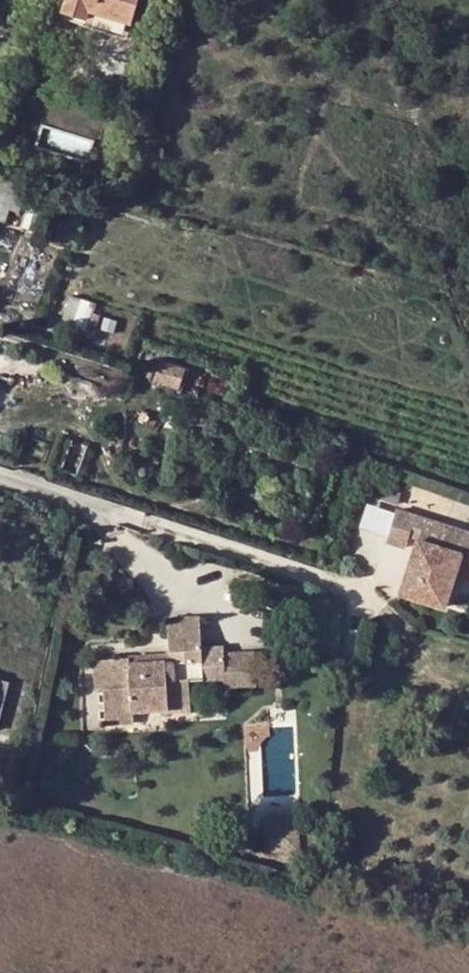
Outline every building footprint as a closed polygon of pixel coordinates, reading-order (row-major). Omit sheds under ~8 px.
[(138,0),(67,0),(63,12),(88,21),(91,12),(131,25),(138,0)] [(91,12),(88,21),(85,29),(124,43),(131,25),(91,12)] [(0,178),(0,222),(9,225),(13,210),(23,214),(28,199),(18,196),(22,184),(0,178)] [(83,335),(92,305),(67,298),(58,326),(83,335)] [(161,366),(155,384),(179,391),(184,374),(161,366)] [(396,510),(387,539),(415,548),(401,593),(445,607),(456,573),(463,553),(468,555),(468,533),(396,510)] [(456,573),(468,577),(468,555),(463,553),(456,573)] [(164,619),(166,655),(128,658),(130,685),(105,687),(106,721),(133,720),(132,708),(168,704),(168,710),(189,709),(188,676),(223,673),(223,652),(222,646),(201,647),(199,617),(164,619)] [(224,683),(255,681),(253,650),(223,652),(223,673),(224,683)] [(130,685),(128,658),(95,660),(97,687),(105,687),(130,685)] [(300,814),(264,815),(266,832),(301,831),(301,823),(300,814)]
